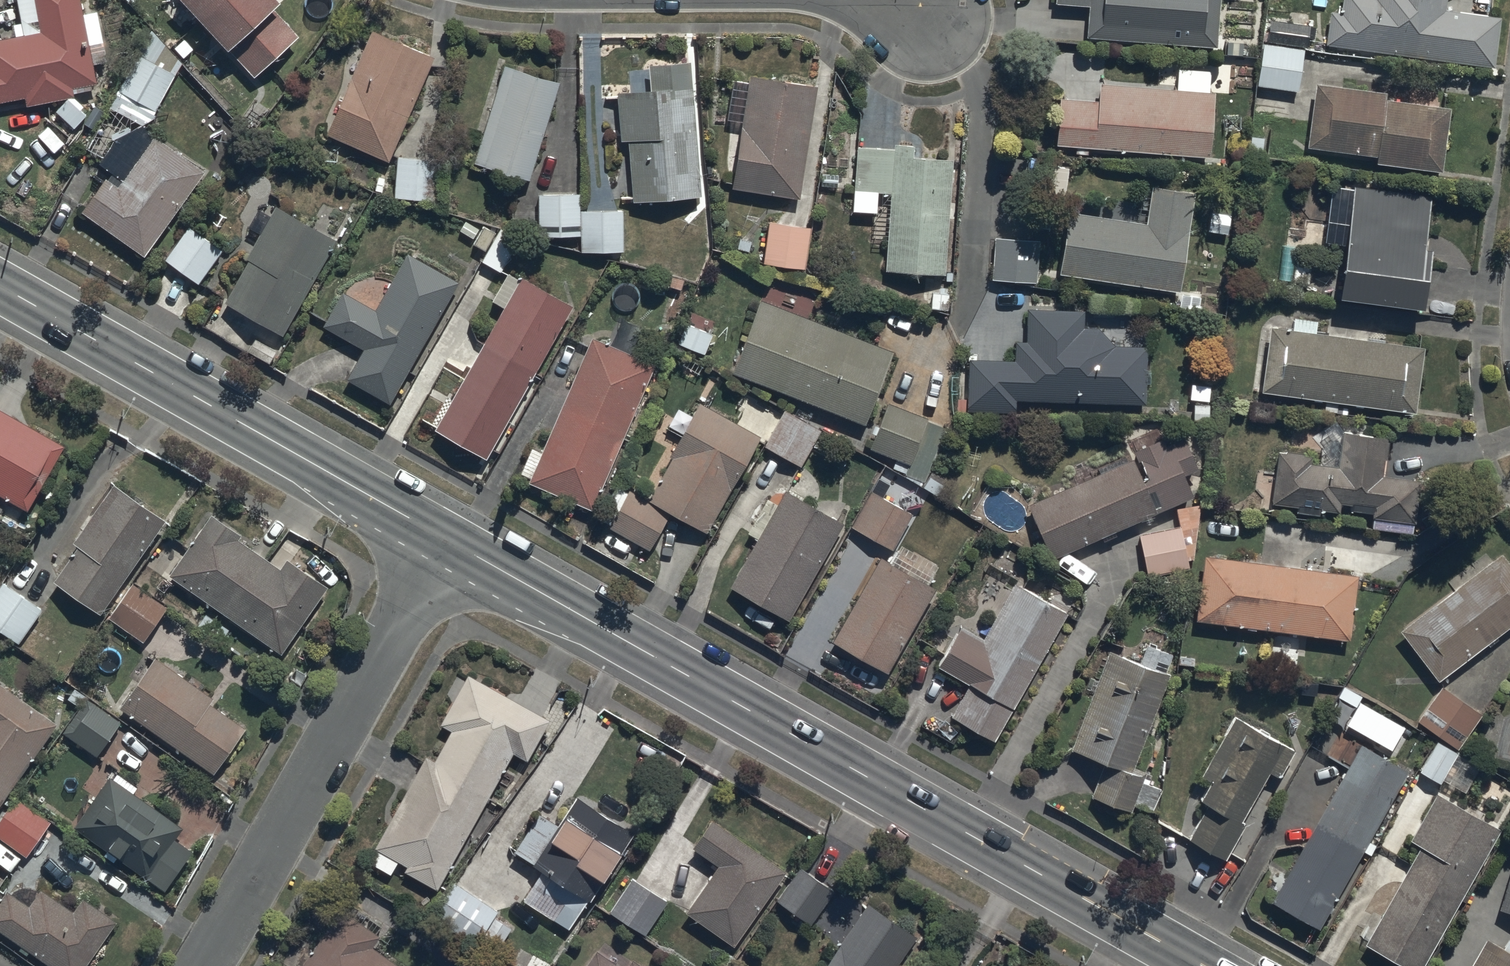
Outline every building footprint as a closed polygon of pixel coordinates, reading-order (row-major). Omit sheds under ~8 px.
[(101,85),(83,0),(37,0),(44,33),(0,42),(0,106),(101,85)] [(257,79),(301,39),(280,16),(289,8),(282,0),(185,0),(257,79)] [(1221,0),(1054,0),(1053,6),(1089,9),(1087,40),(1217,50),(1221,0)] [(1324,48),(1494,69),(1500,19),(1446,12),(1447,0),(1345,0),(1343,15),(1329,13),(1324,48)] [(1258,88),(1297,96),(1310,26),(1271,18),(1258,88)] [(140,55),(90,151),(106,157),(116,141),(157,120),(182,63),(153,29),(140,55)] [(375,31),(328,136),(391,161),(436,59),(375,31)] [(630,207),(703,199),(689,61),(645,66),(647,92),(619,95),(630,207)] [(507,69),(473,168),(523,185),(556,86),(507,69)] [(735,193),(796,202),(813,84),(752,75),(735,193)] [(1057,148),(1210,158),(1214,89),(1099,82),(1097,103),(1060,101),(1057,148)] [(1305,155),(1442,174),(1454,106),(1315,87),(1305,155)] [(81,214),(146,259),(208,171),(159,137),(123,188),(107,177),(81,214)] [(886,274),(945,280),(953,151),(854,145),(851,194),(891,196),(886,274)] [(394,197),(435,201),(439,160),(397,156),(394,197)] [(1069,213),(1059,277),(1178,296),(1194,194),(1152,187),(1145,225),(1069,213)] [(1338,309),(1419,319),(1433,198),(1352,188),(1338,309)] [(541,238),(578,237),(577,193),(540,194),(541,238)] [(280,207),(227,303),(287,339),(341,241),(280,207)] [(586,255),(621,254),(620,210),(584,211),(586,255)] [(763,267),(804,273),(810,229),(769,224),(763,267)] [(166,260),(201,287),(226,254),(191,227),(166,260)] [(517,242),(497,230),(479,260),(499,272),(517,242)] [(991,281),(1037,283),(1038,244),(992,242),(991,281)] [(349,384),(391,408),(462,283),(411,254),(378,312),(344,293),(325,327),(368,351),(349,384)] [(432,432),(484,462),(571,309),(519,279),(432,432)] [(731,376),(862,429),(891,356),(761,304),(731,376)] [(967,406),(1145,411),(1147,348),(1119,347),(1085,310),(1028,309),(1027,363),(968,361),(967,406)] [(711,335),(685,324),(677,343),(702,354),(711,335)] [(1261,395),(1417,416),(1426,350),(1270,329),(1261,395)] [(527,485),(590,513),(653,368),(590,341),(527,485)] [(887,405),(869,451),(910,468),(929,422),(887,405)] [(669,518),(708,538),(761,439),(698,406),(647,500),(629,490),(607,531),(650,554),(669,518)] [(0,411),(0,498),(25,513),(62,448),(0,411)] [(786,412),(764,448),(799,471),(821,433),(786,412)] [(1279,459),(1272,507),(1417,528),(1423,486),(1380,480),(1386,440),(1341,433),(1336,467),(1279,459)] [(1027,509),(1051,564),(1194,500),(1185,479),(1199,472),(1184,439),(1027,509)] [(165,521),(112,483),(69,543),(77,549),(53,582),(99,614),(165,521)] [(729,592),(787,625),(844,526),(785,493),(729,592)] [(853,528),(891,550),(910,518),(872,496),(853,528)] [(210,515),(167,576),(280,656),(327,589),(286,560),(279,569),(238,540),(240,537),(210,515)] [(1138,537),(1147,580),(1188,572),(1180,529),(1138,537)] [(1436,685),(1509,629),(1509,570),(1500,557),(1398,634),(1436,685)] [(1194,625),(1349,643),(1357,578),(1202,559),(1194,625)] [(880,561),(831,645),(884,677),(933,592),(880,561)] [(0,582),(0,633),(16,644),(40,609),(0,581),(0,582)] [(131,583),(107,618),(143,643),(167,608),(131,583)] [(944,719),(993,746),(1069,611),(1020,584),(987,643),(959,628),(937,666),(965,681),(944,719)] [(1111,651),(1072,753),(1104,765),(1091,798),(1133,814),(1146,780),(1132,774),(1171,674),(1111,651)] [(156,658),(119,708),(213,775),(246,729),(210,703),(214,699),(156,658)] [(547,721),(466,676),(439,725),(450,731),(433,762),(425,758),(366,863),(388,876),(396,862),(406,868),(404,871),(436,889),(511,753),(525,761),(547,721)] [(55,724),(0,686),(0,802),(55,724)] [(1418,723),(1458,751),(1481,719),(1440,690),(1418,723)] [(87,698),(63,733),(96,756),(120,722),(87,698)] [(1190,843),(1224,864),(1292,752),(1237,719),(1200,780),(1212,787),(1200,806),(1209,811),(1190,843)] [(1419,775),(1439,787),(1457,756),(1437,744),(1419,775)] [(1271,905),(1320,933),(1410,775),(1361,748),(1271,905)] [(184,828),(134,793),(138,788),(117,774),(113,779),(109,776),(73,827),(164,891),(192,851),(176,839),(184,828)] [(1395,965),(1424,965),(1501,832),(1436,795),(1408,843),(1420,850),(1364,948),(1395,965)] [(513,853),(532,866),(540,871),(520,900),(566,931),(586,902),(632,833),(576,796),(556,827),(539,815),(513,853)] [(0,820),(0,838),(25,856),(49,823),(15,799),(0,820)] [(717,865),(684,911),(732,946),(785,874),(711,819),(691,846),(717,865)] [(834,892),(800,868),(775,902),(810,926),(834,892)] [(1509,918),(1509,874),(1498,915),(1509,918)] [(666,904),(631,878),(607,911),(642,937),(666,904)] [(450,881),(427,916),(474,947),(478,940),(497,952),(512,930),(494,918),(497,912),(450,881)] [(0,902),(0,931),(51,965),(85,965),(115,922),(81,899),(73,911),(42,890),(30,907),(8,891),(0,902)] [(823,965),(895,965),(915,937),(866,904),(823,965)] [(300,965),(399,965),(372,948),(379,938),(339,910),(300,965)] [(1491,930),(1471,965),(1509,965),(1509,936),(1491,930)] [(582,965),(617,965),(594,949),(582,965)]
